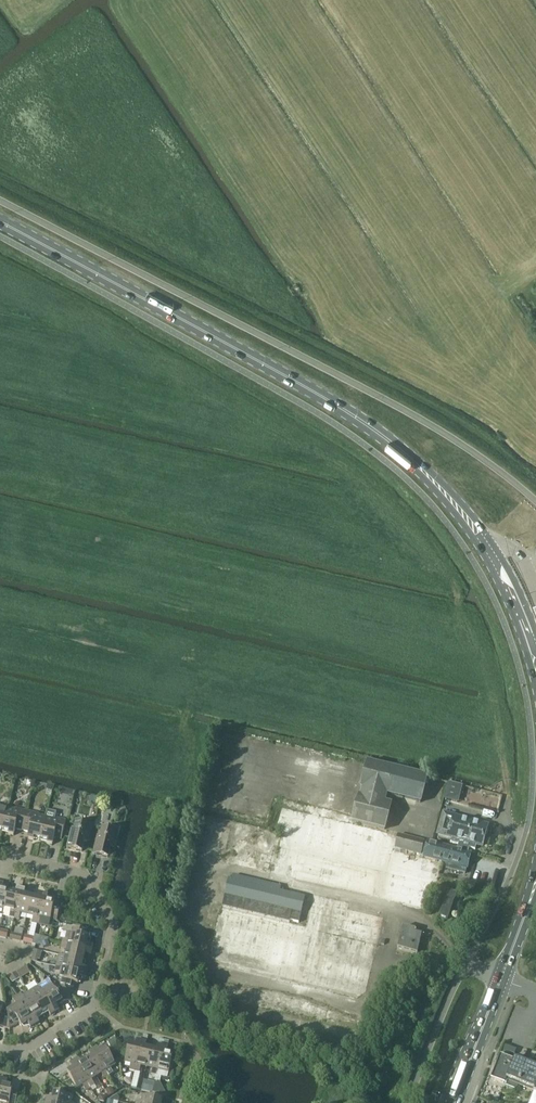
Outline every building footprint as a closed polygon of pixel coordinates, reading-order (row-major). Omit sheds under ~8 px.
[(353,822),(385,830),(391,805),(384,803),(387,794),(420,803),(427,777),(367,763),(361,788),(363,789),(361,797),(359,796),(353,822)] [(446,796),(458,800),(462,790),(450,786),(446,796)] [(7,809),(2,830),(9,832),(8,834),(14,836),(16,829),(22,831),(27,811),(15,808),(15,810),(7,809)] [(45,823),(46,818),(39,816),(39,814),(27,811),(22,831),(30,833),(28,839),(34,840),(34,838),(41,839),(45,823)] [(444,815),(438,838),(458,844),(457,850),(467,852),(469,848),(475,850),(476,844),(482,846),(487,826),(444,815)] [(45,823),(41,839),(48,841),(47,843),(53,845),(54,839),(61,840),(66,820),(54,818),(53,820),(46,818),(45,823)] [(88,842),(92,825),(77,822),(75,831),(72,830),(68,847),(76,848),(75,850),(82,852),(84,842),(88,842)] [(114,849),(118,831),(103,828),(101,837),(98,836),(94,853),(102,854),(102,856),(108,858),(110,848),(114,849)] [(395,848),(421,855),(424,841),(398,835),(395,848)] [(424,855),(466,866),(470,853),(467,852),(457,850),(428,842),(424,855)] [(301,853),(295,876),(339,886),(344,863),(301,853)] [(396,865),(390,889),(427,899),(437,863),(426,861),(425,867),(422,866),(421,872),(414,870),(413,872),(402,870),(403,867),(396,865)] [(298,923),(304,898),(228,881),(222,907),(289,922),(290,921),(298,923)] [(3,916),(9,892),(2,890),(4,884),(0,884),(0,915),(3,916)] [(14,919),(21,889),(16,887),(15,893),(9,892),(3,916),(14,919)] [(27,915),(31,897),(25,896),(27,890),(21,889),(14,919),(19,920),(21,914),(27,915)] [(447,919),(456,893),(448,890),(439,916),(447,919)] [(37,924),(44,894),(39,893),(38,899),(31,897),(27,915),(34,917),(32,923),(37,924)] [(44,894),(37,924),(42,925),(44,919),(50,920),(51,919),(57,921),(60,907),(54,906),(55,903),(48,901),(49,895),(44,894)] [(397,949),(417,953),(421,935),(414,933),(415,930),(402,927),(397,949)] [(62,944),(92,951),(93,946),(87,945),(89,938),(86,937),(88,931),(74,928),(72,934),(71,934),(69,941),(63,939),(62,944)] [(7,939),(8,931),(0,929),(0,930),(0,937),(7,939)] [(10,939),(21,942),(22,934),(12,932),(10,939)] [(24,943),(33,945),(34,937),(26,935),(24,943)] [(92,951),(62,944),(61,949),(67,951),(65,957),(84,961),(85,955),(91,956),(92,951)] [(84,961),(65,957),(64,963),(58,962),(57,967),(86,974),(88,969),(82,967),(84,961)] [(30,972),(27,966),(16,973),(20,979),(30,972)] [(86,974),(57,967),(55,972),(62,973),(59,985),(71,994),(74,983),(78,984),(80,978),(85,979),(86,974)] [(10,977),(13,983),(20,979),(16,973),(10,977)] [(71,994),(59,985),(54,988),(52,986),(47,989),(43,984),(39,987),(55,1013),(60,1010),(56,1005),(62,1001),(62,1000),(71,994)] [(55,1013),(39,987),(28,993),(42,1014),(48,1010),(51,1016),(55,1013)] [(42,1014),(28,993),(23,996),(21,993),(17,995),(35,1025),(39,1022),(37,1017),(42,1014)] [(35,1025),(17,995),(12,998),(18,1007),(7,1014),(10,1029),(20,1023),(22,1026),(28,1023),(30,1028),(35,1025)] [(7,1014),(2,1013),(2,1010),(0,1009),(0,1027),(10,1029),(7,1014)] [(135,1071),(135,1070),(142,1041),(137,1040),(135,1046),(129,1044),(125,1062),(131,1063),(129,1070),(135,1071)] [(135,1070),(135,1071),(139,1072),(141,1066),(147,1067),(151,1049),(145,1048),(147,1042),(142,1041),(135,1070)] [(156,1076),(157,1070),(163,1046),(158,1045),(157,1051),(151,1049),(147,1067),(152,1069),(151,1074),(156,1076)] [(167,1078),(169,1072),(173,1055),(167,1053),(168,1047),(163,1046),(157,1070),(156,1076),(155,1082),(160,1083),(161,1077),(167,1078)] [(93,1050),(109,1076),(114,1073),(110,1067),(115,1064),(106,1049),(100,1052),(97,1047),(93,1050)] [(86,1060),(96,1076),(101,1073),(105,1079),(109,1076),(93,1050),(89,1052),(91,1057),(86,1060)] [(513,1060),(500,1055),(491,1079),(504,1084),(504,1085),(515,1090),(517,1088),(519,1083),(526,1063),(514,1058),(513,1060)] [(74,1061),(80,1070),(87,1082),(90,1088),(95,1085),(91,1079),(96,1076),(86,1060),(81,1063),(78,1059),(74,1061)] [(87,1082),(80,1070),(74,1061),(70,1064),(73,1069),(67,1072),(77,1088),(82,1085),(86,1090),(90,1088),(87,1082)] [(526,1063),(519,1083),(534,1089),(529,1102),(535,1102),(535,1067),(526,1063)] [(19,1092),(12,1091),(13,1088),(6,1086),(8,1081),(2,1079),(0,1089),(0,1102),(16,1102),(19,1092)] [(48,1102),(71,1102),(72,1097),(54,1093),(52,1099),(47,1097),(46,1102),(48,1102)]
